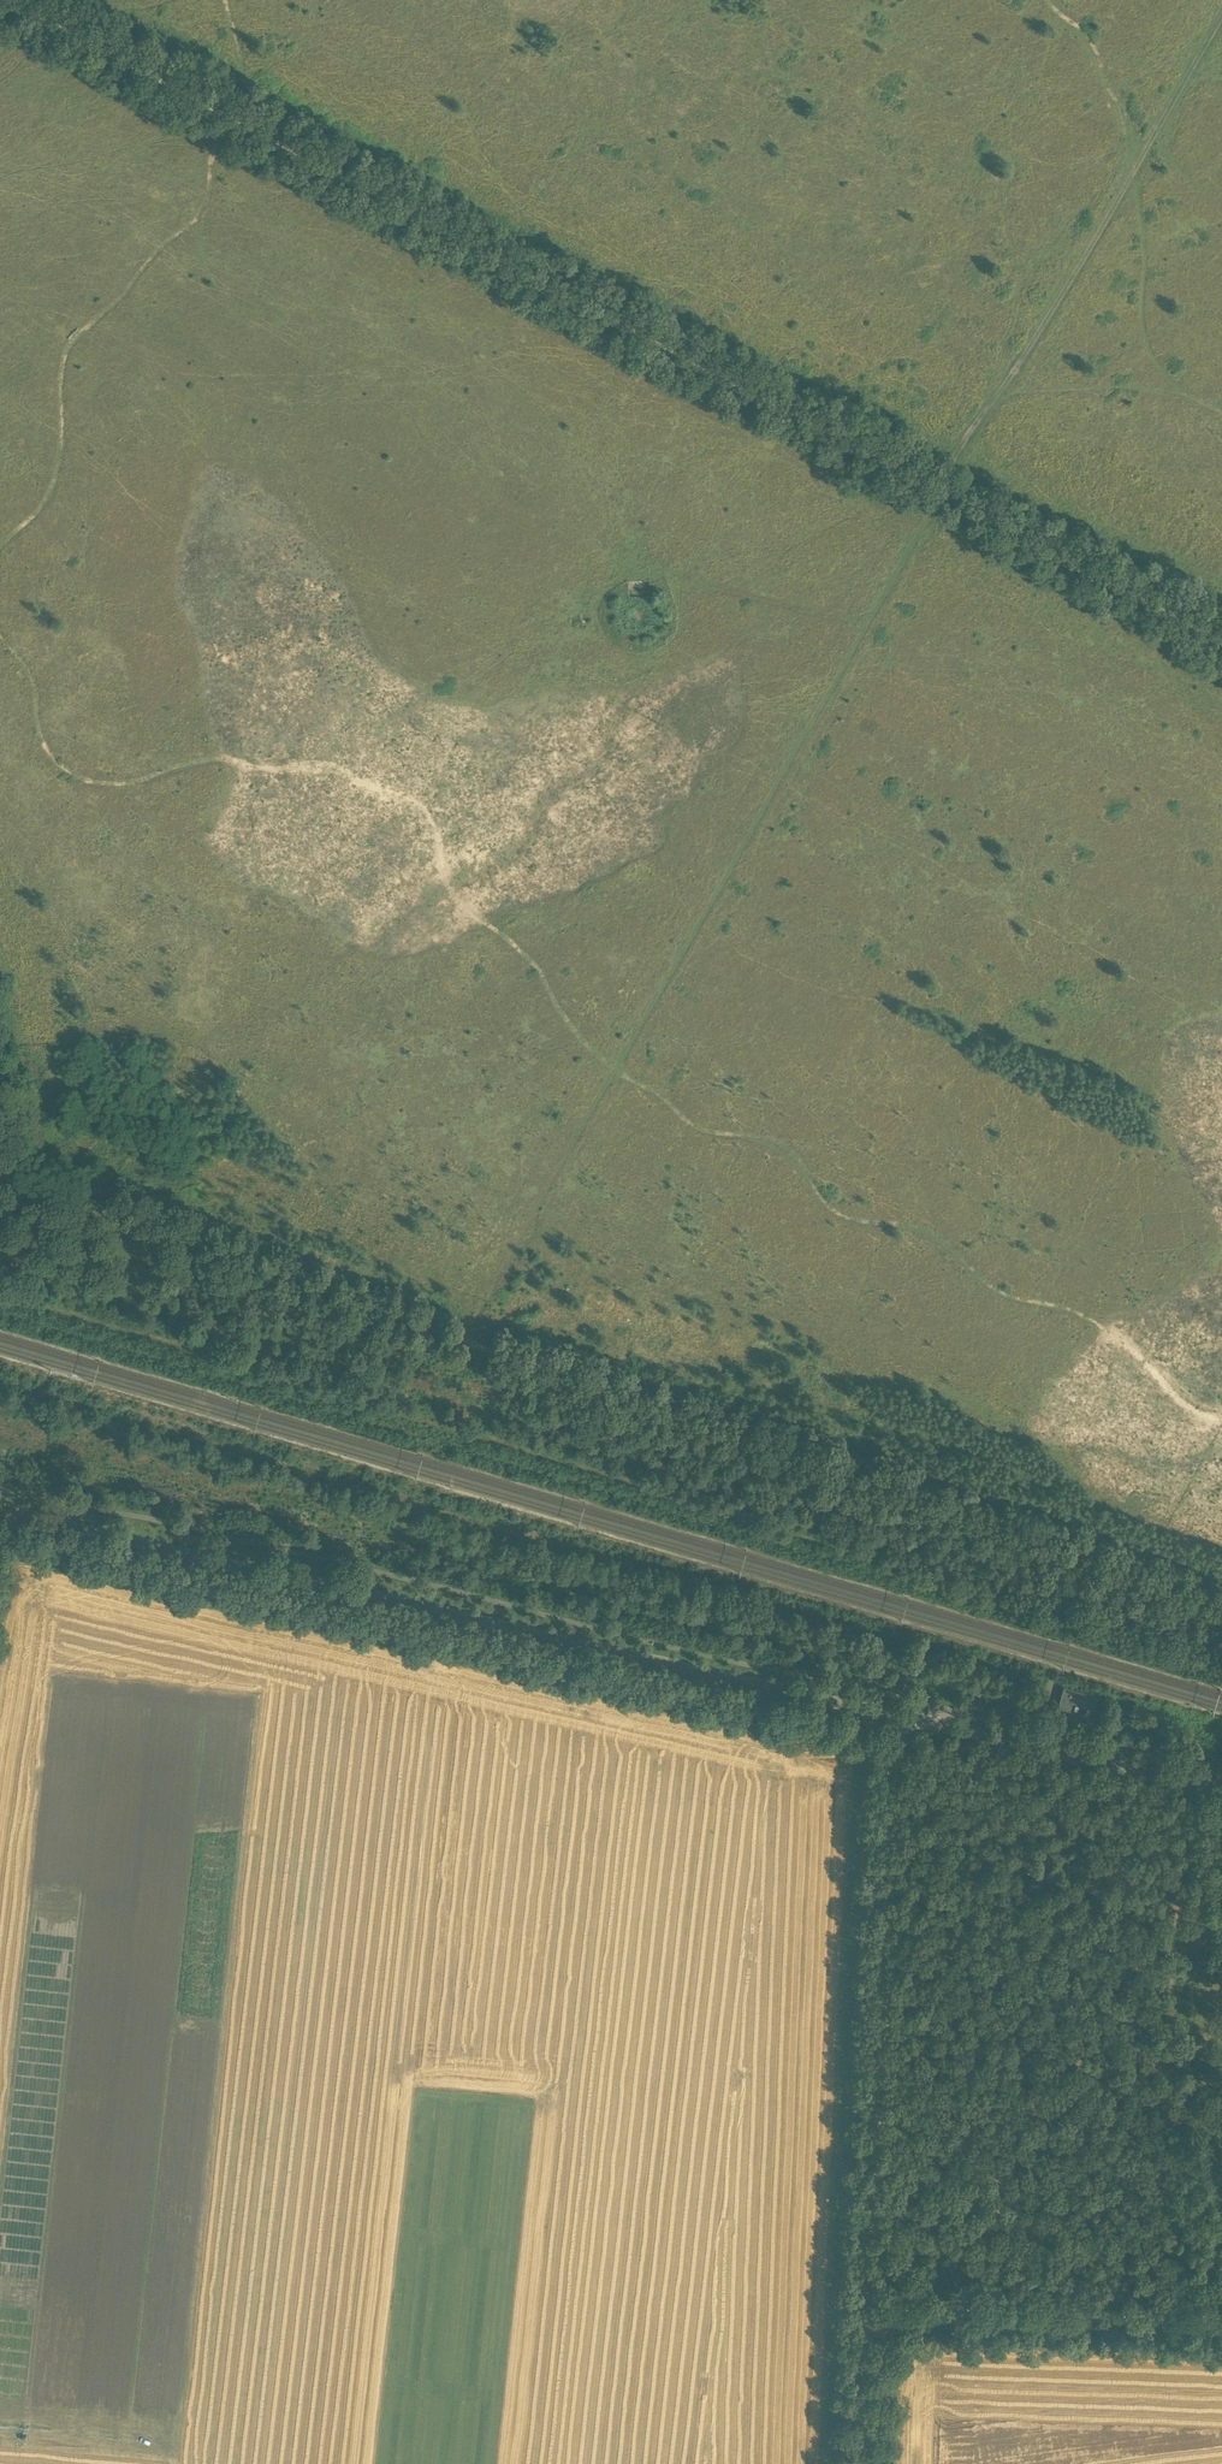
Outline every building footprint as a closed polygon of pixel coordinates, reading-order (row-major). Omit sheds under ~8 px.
[(1058,1707),(1070,1710),(1073,1702),(1095,1708),(1098,1696),(1064,1686),(1058,1707)]
